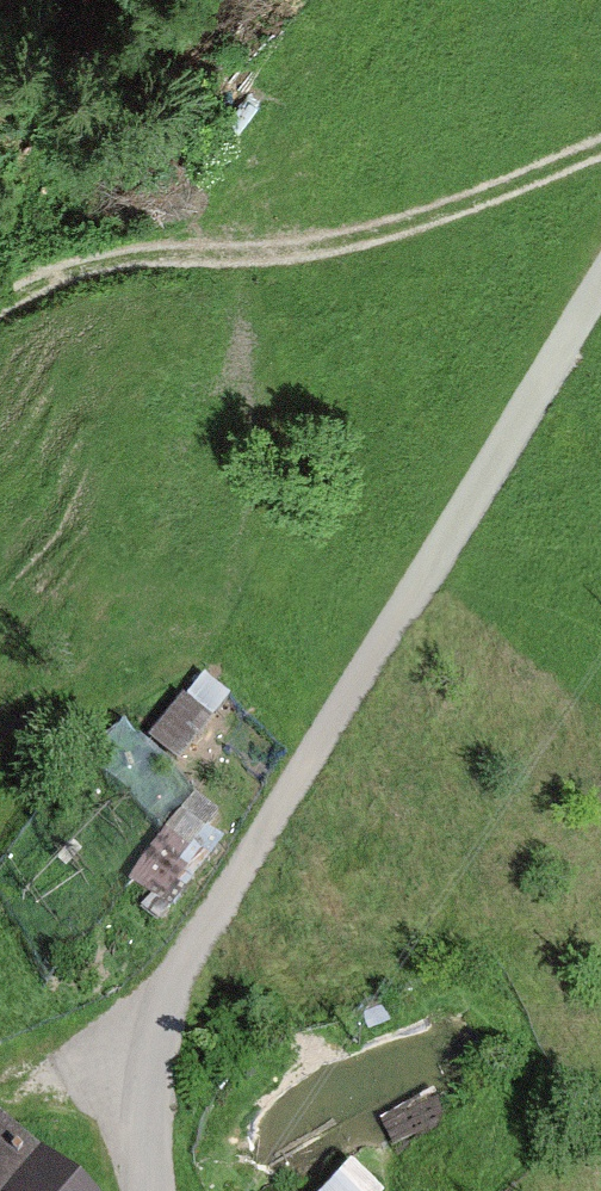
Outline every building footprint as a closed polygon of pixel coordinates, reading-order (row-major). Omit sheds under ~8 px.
[(212,651),(160,717),(190,741),(242,675),(212,651)] [(115,742),(164,806),(203,776),(155,712),(115,742)] [(179,885),(239,795),(200,770),(141,860),(179,885)] [(394,1171),(360,1139),(310,1190),(374,1190),(394,1171)] [(0,1150),(0,1190),(49,1190),(0,1150)]
